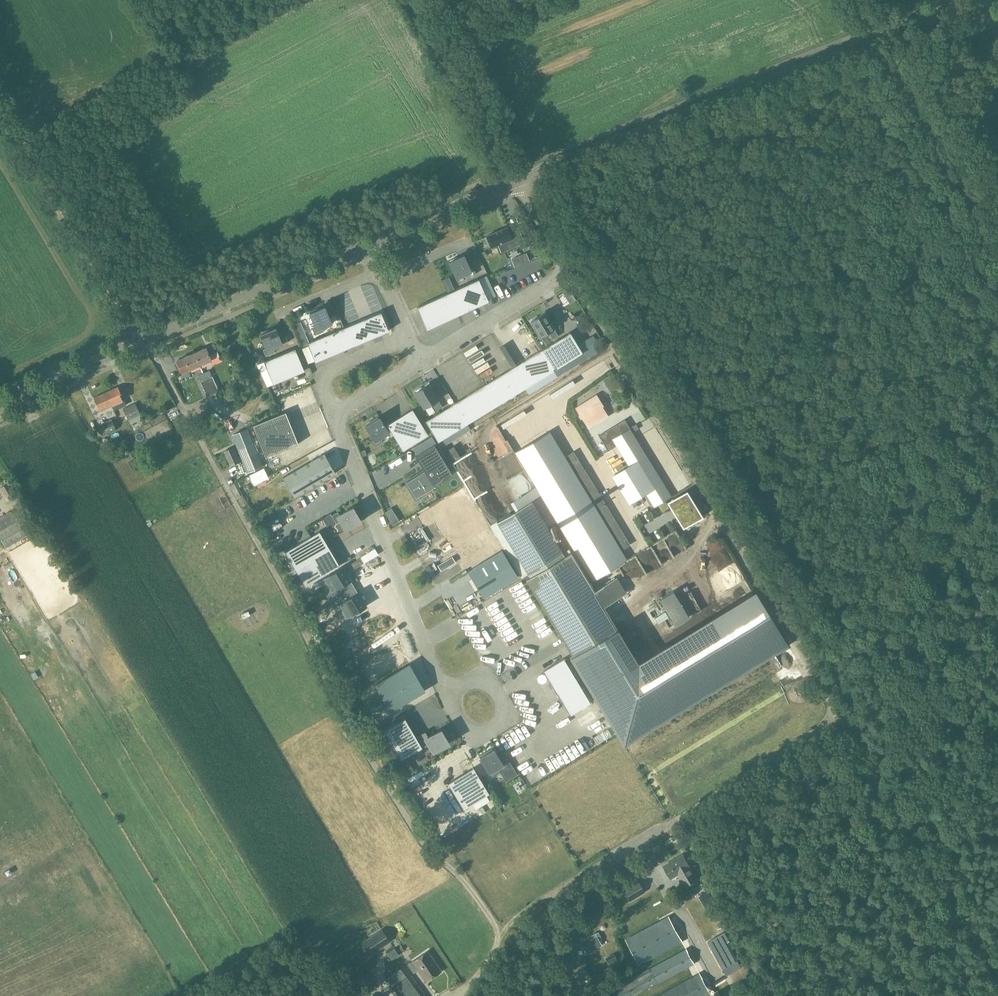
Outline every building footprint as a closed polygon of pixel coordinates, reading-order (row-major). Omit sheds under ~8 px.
[(507,228),(487,236),(492,247),(498,244),(501,252),(519,244),(521,248),(531,244),(524,226),(513,230),(514,231),(509,233),(507,228)] [(520,256),(523,264),(530,261),(527,253),(520,256)] [(468,278),(476,274),(473,268),(470,269),(464,256),(456,259),(456,258),(450,261),(451,262),(449,262),(457,279),(466,275),(468,278)] [(479,280),(417,308),(427,330),(489,301),(479,280)] [(455,290),(452,285),(446,287),(448,293),(455,290)] [(317,309),(318,310),(310,314),(316,327),(313,329),(315,335),(324,332),(323,328),(332,324),(325,307),(323,308),(323,307),(317,309)] [(381,313),(308,344),(315,362),(389,331),(381,313)] [(533,321),(531,322),(541,337),(548,332),(553,340),(559,336),(545,313),(538,318),(537,317),(532,320),(533,321)] [(502,354),(532,338),(521,318),(500,329),(491,334),(502,354)] [(268,331),(261,335),(267,349),(263,350),(266,356),(275,353),(273,349),(283,345),(276,329),(274,329),(274,328),(268,331)] [(570,332),(426,421),(438,442),(583,353),(570,332)] [(308,338),(305,333),(298,336),(300,342),(308,338)] [(465,378),(489,362),(488,360),(487,353),(478,341),(469,347),(464,347),(454,354),(448,355),(448,361),(436,370),(438,372),(445,372),(445,376),(441,376),(444,380),(450,380),(441,387),(434,387),(433,388),(448,387),(464,376),(465,378)] [(195,353),(201,365),(219,357),(213,345),(195,353)] [(295,349),(264,362),(274,384),(305,371),(295,349)] [(201,365),(195,353),(177,361),(182,373),(201,365)] [(237,384),(249,379),(246,372),(234,376),(237,384)] [(213,377),(207,379),(214,394),(220,392),(213,377)] [(214,394),(207,379),(201,382),(208,397),(214,394)] [(563,382),(535,399),(539,406),(567,388),(563,382)] [(422,388),(416,391),(417,392),(415,393),(430,416),(436,412),(431,404),(438,400),(429,384),(422,389),(422,388)] [(126,405),(124,400),(125,400),(118,387),(107,392),(113,405),(113,406),(115,410),(126,405)] [(113,405),(107,392),(94,398),(100,411),(113,406),(113,405)] [(583,418),(589,428),(608,416),(602,406),(603,406),(596,395),(576,407),(583,419),(583,418)] [(136,404),(124,409),(131,425),(138,422),(138,421),(143,419),(136,404)] [(525,422),(536,417),(530,404),(508,414),(511,421),(523,417),(525,422)] [(413,409),(387,425),(403,451),(428,435),(413,409)] [(286,412),(254,426),(266,457),(299,444),(286,412)] [(373,422),(366,426),(374,439),(371,441),(375,447),(383,442),(381,438),(389,433),(380,418),(379,419),(378,418),(373,421),(373,422)] [(103,436),(117,430),(112,419),(98,426),(103,436)] [(625,420),(599,436),(609,451),(617,446),(629,466),(617,473),(612,476),(629,505),(646,494),(654,507),(672,496),(630,428),(625,420)] [(239,433),(232,436),(240,454),(247,473),(254,470),(262,467),(254,448),(247,430),(239,433)] [(628,561),(622,550),(630,545),(584,469),(574,452),(566,457),(550,431),(515,452),(546,504),(537,509),(532,500),(497,522),(528,574),(563,553),(572,547),(593,582),(628,561)] [(425,470),(407,481),(417,498),(435,486),(453,474),(434,444),(416,455),(425,470)] [(461,458),(454,446),(449,449),(456,461),(461,458)] [(241,462),(233,447),(224,452),(231,467),(241,462)] [(613,449),(605,454),(611,462),(618,458),(613,449)] [(321,454),(281,477),(293,497),(332,473),(321,454)] [(672,474),(677,472),(672,461),(667,464),(672,474)] [(269,478),(264,468),(249,475),(254,485),(269,478)] [(13,492),(8,484),(1,488),(6,496),(13,492)] [(478,508),(466,488),(438,505),(444,515),(435,521),(441,531),(478,508)] [(699,514),(686,491),(673,500),(686,522),(699,514)] [(605,492),(601,495),(609,506),(613,503),(605,492)] [(438,505),(420,516),(426,526),(435,521),(444,515),(438,505)] [(340,522),(345,530),(361,521),(353,508),(340,515),(338,512),(332,516),(337,524),(340,522)] [(490,528),(478,508),(441,531),(447,541),(456,535),(462,545),(490,528)] [(21,509),(13,514),(11,511),(0,518),(0,537),(6,547),(34,531),(21,509)] [(555,539),(564,533),(552,513),(542,518),(555,539)] [(399,522),(396,517),(390,520),(393,526),(399,522)] [(502,548),(490,528),(462,545),(468,555),(459,560),(465,570),(502,548)] [(320,532),(285,552),(306,586),(340,566),(320,532)] [(644,549),(649,546),(641,533),(636,536),(644,549)] [(447,541),(438,546),(444,556),(462,545),(456,535),(447,541)] [(718,554),(722,548),(715,543),(711,549),(718,554)] [(462,545),(444,556),(450,566),(459,560),(468,555),(462,545)] [(485,561),(468,572),(476,585),(484,598),(501,587),(519,577),(511,564),(503,551),(485,561)] [(572,552),(526,579),(573,657),(618,630),(605,607),(606,606),(609,611),(619,605),(616,600),(627,593),(617,577),(595,591),(572,552)] [(649,578),(662,571),(651,552),(638,559),(649,578)] [(724,552),(711,560),(719,574),(733,566),(724,552)] [(409,570),(416,566),(414,561),(406,565),(409,570)] [(624,573),(629,585),(644,579),(637,562),(625,566),(627,571),(624,573)] [(343,568),(324,579),(332,591),(326,594),(331,601),(336,598),(344,593),(341,587),(351,580),(343,568)] [(669,618),(675,630),(690,622),(672,589),(657,597),(664,609),(653,614),(658,624),(669,618)] [(340,605),(347,617),(366,606),(359,593),(348,599),(344,593),(336,598),(331,601),(335,608),(340,605)] [(620,628),(618,630),(573,657),(571,658),(617,735),(623,746),(786,648),(765,612),(756,598),(643,666),(620,628)] [(641,613),(645,624),(652,621),(649,611),(641,613)] [(564,659),(543,671),(570,715),(591,703),(564,659)] [(410,665),(376,685),(391,711),(425,691),(410,665)] [(514,691),(514,698),(526,700),(527,693),(514,691)] [(558,710),(562,707),(557,697),(552,700),(558,710)] [(602,710),(593,715),(601,730),(610,726),(602,710)] [(418,728),(424,736),(427,734),(432,742),(448,732),(440,718),(426,727),(424,724),(418,728)] [(405,719),(384,731),(402,760),(422,748),(405,719)] [(595,735),(599,743),(614,736),(610,728),(595,735)] [(536,754),(548,749),(543,737),(531,741),(536,754)] [(580,740),(569,745),(574,756),(585,752),(580,740)] [(507,751),(518,769),(528,763),(517,745),(507,751)] [(481,756),(482,757),(480,758),(492,778),(501,772),(500,771),(508,767),(505,761),(502,762),(494,750),(487,754),(486,753),(481,756)] [(556,753),(557,754),(546,760),(552,771),(563,765),(568,762),(562,750),(556,753)] [(407,776),(414,772),(407,760),(400,764),(407,776)] [(539,778),(544,776),(540,766),(535,768),(539,778)] [(532,780),(534,768),(527,767),(525,779),(532,780)] [(474,768),(448,783),(464,809),(489,794),(474,768)] [(569,781),(574,779),(569,768),(564,770),(569,781)] [(556,777),(550,780),(558,793),(563,790),(556,777)] [(551,793),(556,790),(549,780),(544,783),(551,793)] [(521,781),(513,783),(516,793),(524,791),(521,781)] [(598,814),(609,807),(602,796),(592,803),(598,814)] [(686,887),(698,880),(684,855),(664,866),(672,878),(679,874),(686,887)] [(623,891),(630,902),(645,892),(639,881),(623,891)] [(710,900),(702,905),(707,912),(713,909),(714,908),(710,900)] [(626,940),(640,966),(684,942),(670,916),(626,940)] [(370,956),(391,943),(382,930),(362,944),(370,956)] [(599,932),(587,938),(589,941),(582,945),(587,954),(602,945),(600,941),(603,939),(599,932)] [(713,951),(727,975),(730,974),(738,988),(755,979),(751,973),(749,974),(745,966),(742,968),(728,942),(713,951)] [(602,995),(603,995),(637,995),(660,983),(696,964),(687,949),(602,995)] [(427,982),(442,971),(428,951),(413,962),(427,982)] [(614,954),(605,958),(610,966),(618,962),(614,954)] [(404,966),(386,979),(399,995),(426,995),(404,966)] [(591,978),(585,969),(574,975),(580,984),(591,978)] [(712,995),(701,973),(659,995),(658,995),(711,995),(712,995)]
